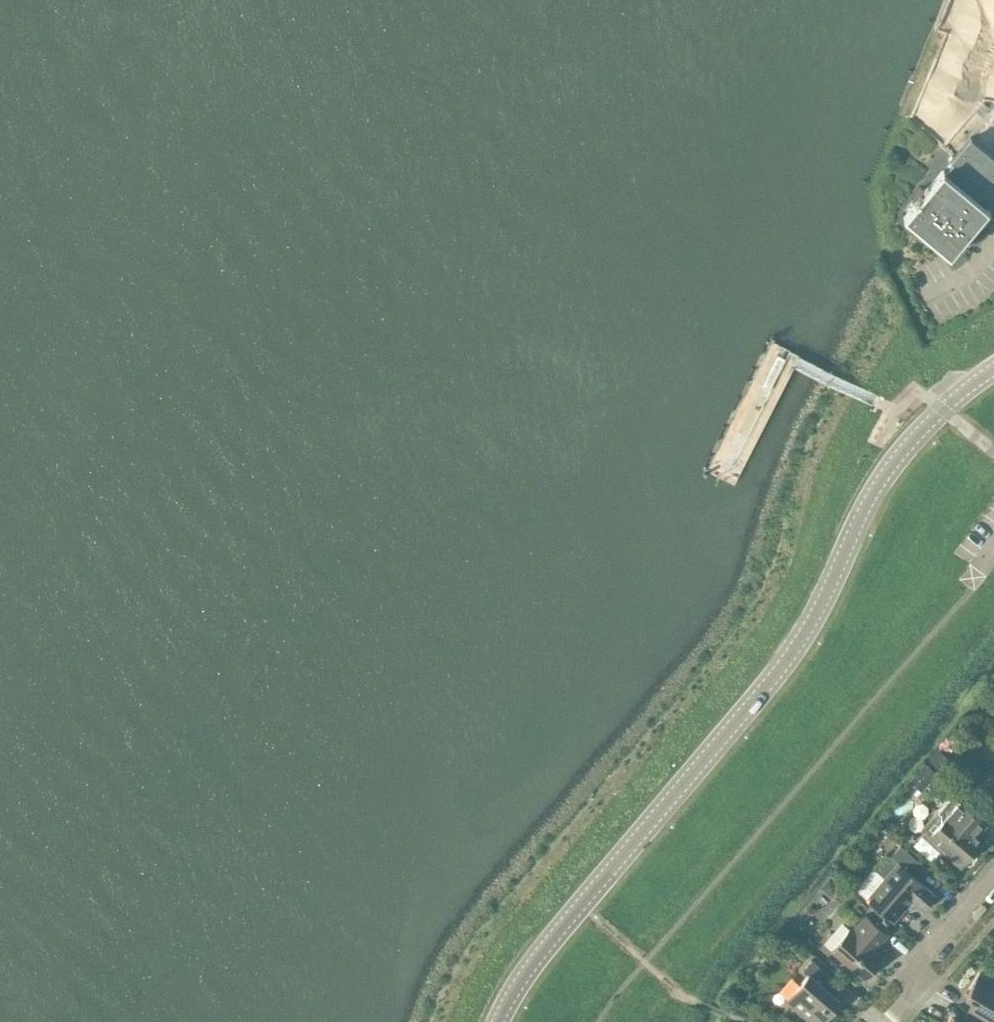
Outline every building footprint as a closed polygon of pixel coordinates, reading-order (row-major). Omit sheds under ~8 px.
[(951,255),(990,208),(987,206),(993,198),(993,156),(970,137),(950,161),(953,163),(946,172),(943,169),(904,216),(951,255)] [(938,811),(923,827),(924,833),(931,839),(961,866),(985,839),(978,833),(986,824),(952,794),(938,811)] [(856,888),(893,921),(912,899),(923,909),(936,895),(919,880),(928,869),(900,844),(890,856),(897,862),(884,877),(874,868),(856,888)] [(832,949),(864,978),(882,957),(874,949),(887,934),(866,915),(852,931),(850,928),(832,949)] [(813,1021),(820,1021),(840,999),(832,992),(840,983),(812,959),(803,969),(809,973),(800,984),(803,987),(790,1002),(813,1021)] [(986,1021),(993,1021),(993,982),(979,973),(966,996),(973,1000),(967,1011),(986,1021)] [(967,1011),(961,1021),(953,1017),(950,1021),(986,1021),(967,1011)]
